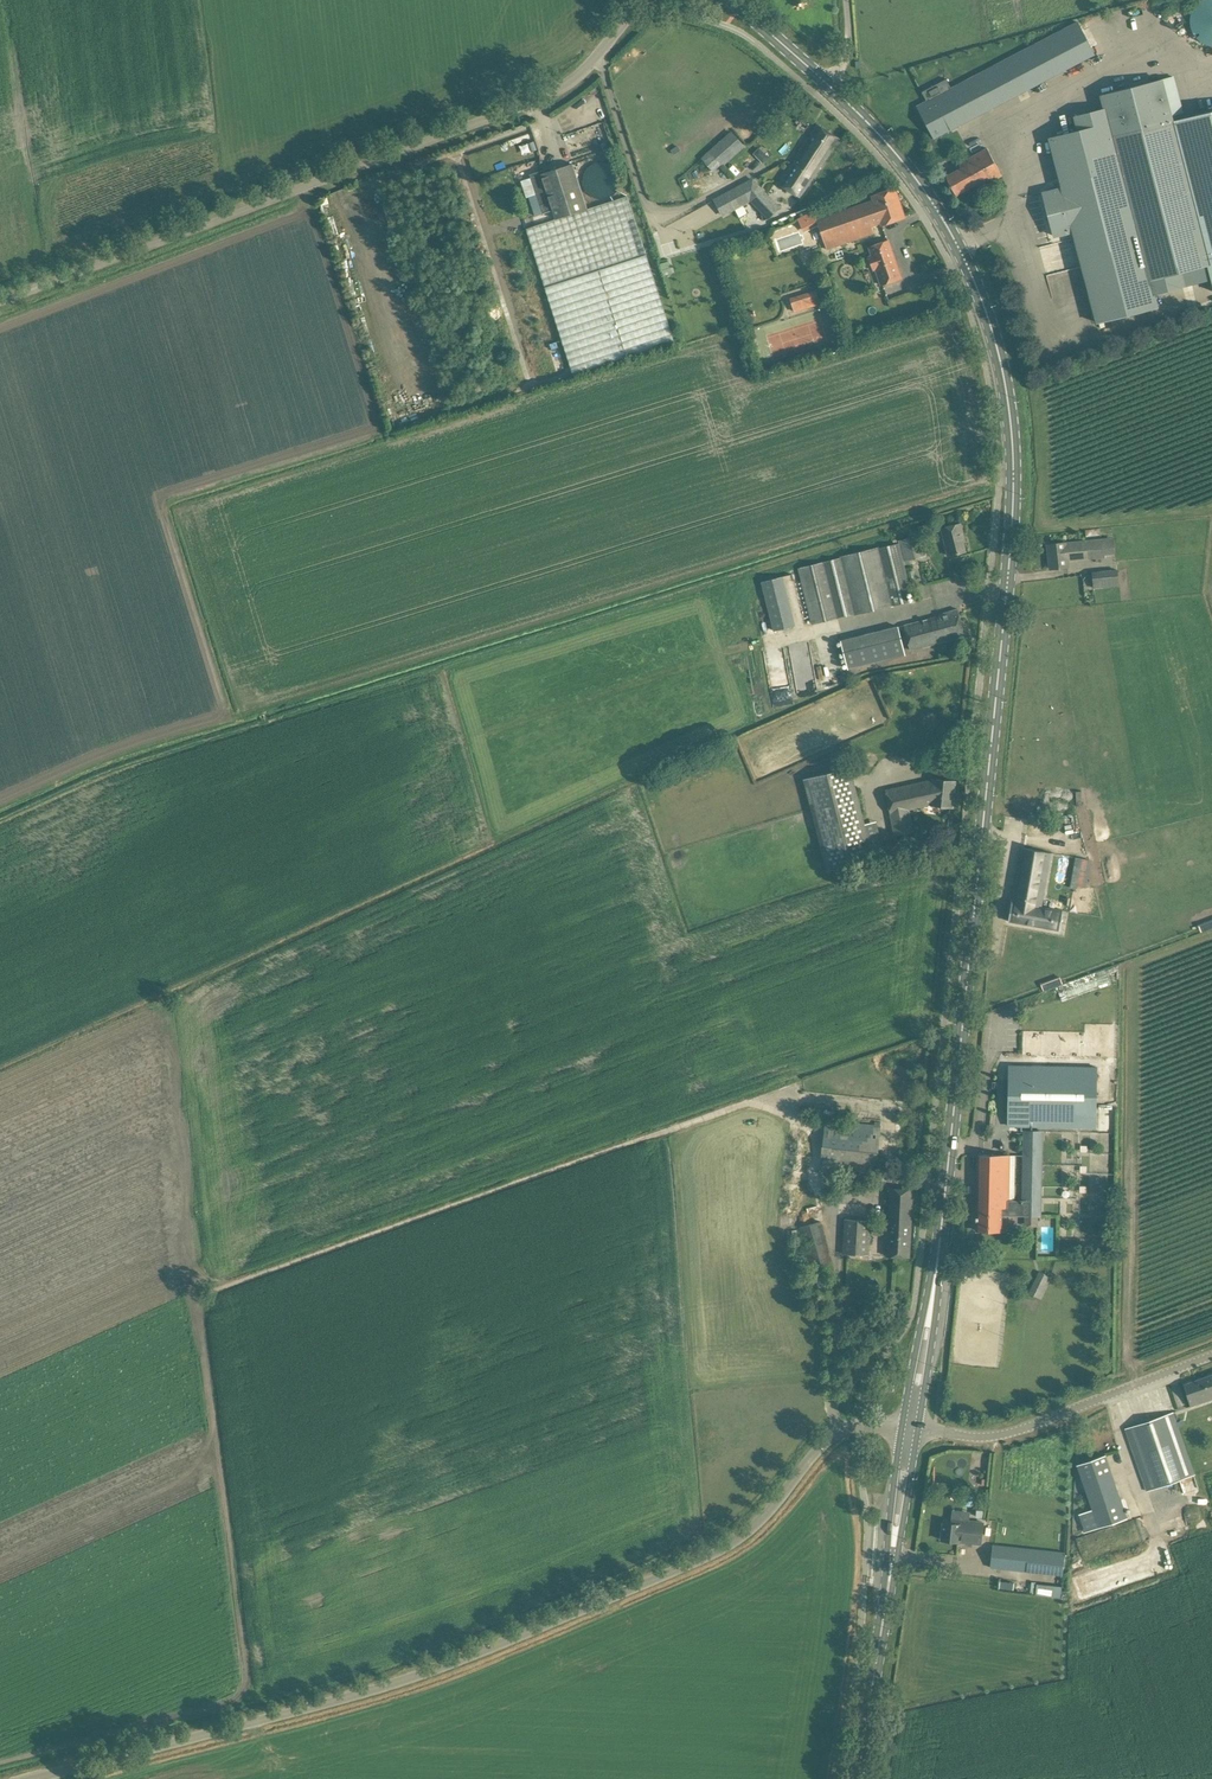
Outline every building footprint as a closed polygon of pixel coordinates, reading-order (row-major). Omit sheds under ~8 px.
[(1190,21),(1190,23),(1191,26),(1191,28),(1192,30),(1193,32),(1194,34),(1195,36),(1196,37),(1198,39),(1199,41),(1201,42),(1203,43),(1205,44),(1207,45),(1209,46),(1211,46),(1211,0),(1202,0),(1201,0),(1199,2),(1198,3),(1196,5),(1195,7),(1194,9),(1193,10),(1192,13),(1191,15),(1191,17),(1190,19),(1190,21)] [(1078,22),(952,88),(968,120),(1095,53),(1078,22)] [(1044,192),(1055,235),(1074,230),(1076,237),(1076,238),(1083,265),(1083,266),(1098,322),(1157,307),(1154,294),(1184,286),(1211,279),(1211,110),(1172,121),(1161,79),(1102,94),(1105,107),(1075,115),(1079,129),(1050,137),(1063,187),(1044,192)] [(968,120),(952,88),(917,106),(934,138),(968,120)] [(817,123),(811,133),(799,151),(800,151),(791,165),(813,179),(833,148),(840,138),(817,123)] [(702,158),(713,171),(721,164),(723,166),(744,146),(732,132),(702,158)] [(961,168),(956,170),(946,176),(956,195),(978,183),(980,187),(1002,175),(987,148),(959,164),(961,168)] [(540,205),(550,202),(556,219),(526,228),(530,239),(545,287),(647,254),(632,207),(628,195),(587,209),(573,163),(542,173),(541,171),(530,174),(540,205)] [(791,165),(779,184),(800,197),(813,179),(791,165)] [(805,232),(819,224),(826,248),(874,232),(872,225),(881,222),(882,225),(905,217),(895,187),(873,195),(874,199),(817,218),(814,210),(798,219),(805,232)] [(736,188),(693,210),(707,236),(750,214),(736,188)] [(756,201),(770,216),(777,209),(763,194),(756,201)] [(876,270),(881,285),(901,278),(889,240),(868,247),(871,255),(868,256),(874,271),(876,270)] [(545,288),(573,375),(675,342),(647,255),(545,288)] [(660,264),(662,272),(671,270),(669,262),(660,264)] [(791,298),(795,312),(820,304),(816,290),(791,298)] [(900,541),(905,560),(926,555),(921,537),(942,531),(940,521),(918,528),(920,535),(900,541)] [(962,523),(948,526),(943,527),(949,555),(966,551),(962,534),(964,533),(962,523)] [(1090,558),(1106,556),(1104,539),(1088,540),(1090,558)] [(1048,544),(1050,568),(1068,566),(1068,560),(1090,558),(1088,540),(1066,543),(1066,542),(1048,544)] [(899,543),(880,548),(880,547),(840,556),(841,558),(800,568),(813,624),(854,614),(854,615),(909,602),(906,592),(911,591),(899,543)] [(1119,585),(1118,571),(1093,573),(1094,588),(1119,585)] [(762,580),(774,631),(795,626),(783,575),(762,580)] [(958,609),(946,611),(939,613),(939,615),(904,623),(905,628),(910,648),(949,638),(950,643),(965,639),(958,609)] [(841,640),(848,669),(906,655),(898,625),(841,640)] [(773,690),(775,704),(793,701),(791,687),(773,690)] [(851,768),(805,779),(827,870),(873,859),(851,768)] [(955,781),(943,779),(934,778),(934,779),(883,790),(893,836),(911,832),(906,809),(931,804),(952,807),(955,781)] [(1012,902),(1008,923),(1059,932),(1063,910),(1041,906),(1051,853),(1024,848),(1014,902),(1012,902)] [(1010,1122),(1095,1124),(1096,1066),(1023,1065),(1011,1065),(1011,1086),(1005,1086),(1005,1101),(1010,1101),(1010,1122)] [(821,1169),(864,1174),(876,1175),(880,1128),(869,1127),(826,1122),(821,1169)] [(978,1154),(977,1230),(989,1230),(1001,1231),(1001,1214),(1040,1215),(1042,1136),(1042,1130),(1024,1130),(1024,1136),(1023,1200),(1014,1200),(1015,1154),(1010,1154),(990,1154),(983,1154),(978,1154)] [(889,1220),(887,1237),(886,1256),(898,1256),(909,1257),(913,1189),(901,1188),(891,1187),(889,1220)] [(842,1253),(862,1255),(869,1255),(872,1219),(844,1218),(842,1253)] [(819,1240),(825,1239),(823,1221),(803,1224),(808,1259),(821,1257),(819,1240)] [(1029,1292),(1042,1299),(1052,1277),(1040,1271),(1029,1292)] [(1184,1384),(1191,1405),(1211,1398),(1211,1374),(1184,1384)] [(1126,1428),(1147,1491),(1195,1474),(1173,1412),(1126,1428)] [(1077,1464),(1093,1509),(1080,1514),(1086,1532),(1127,1518),(1121,1500),(1106,1455),(1077,1464)] [(969,1542),(981,1543),(984,1522),(962,1519),(961,1524),(944,1522),(942,1539),(953,1541),(959,1541),(969,1542)] [(991,1568),(1062,1576),(1065,1552),(994,1544),(991,1568)] [(1000,1580),(999,1587),(1013,1589),(1014,1582),(1000,1580)] [(1037,1583),(1036,1594),(1061,1597),(1062,1586),(1037,1583)]
